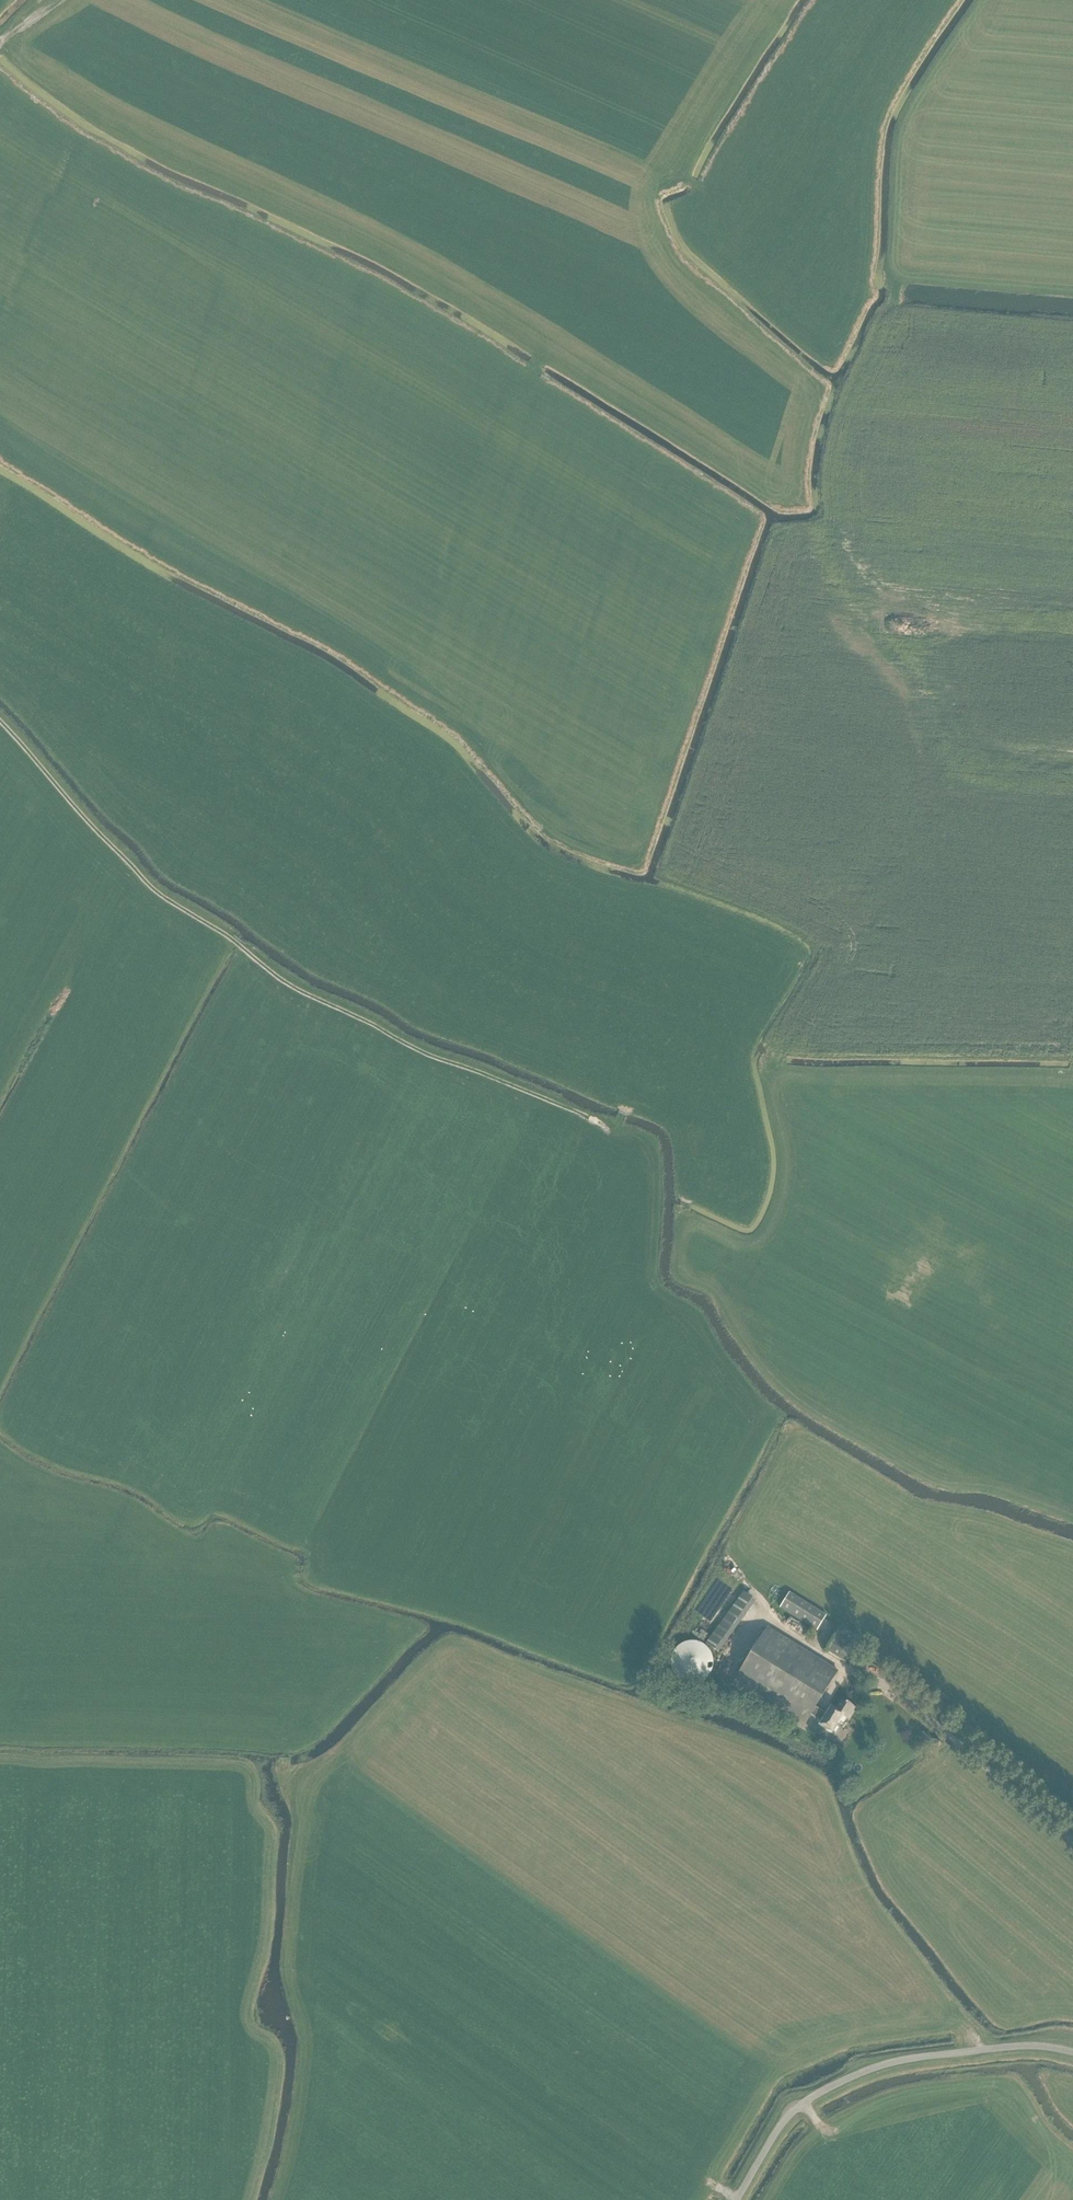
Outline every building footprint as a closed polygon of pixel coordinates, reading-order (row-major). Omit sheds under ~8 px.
[(865,1633),(790,1586),(776,1609),(802,1625),(815,1633),(832,1643),(851,1655),(857,1645),(865,1633)] [(743,1593),(705,1644),(718,1653),(756,1602),(743,1593)] [(804,1629),(787,1618),(784,1624),(801,1634),(804,1629)] [(830,1708),(826,1714),(815,1707),(837,1671),(767,1628),(732,1686),(802,1729),(810,1715),(822,1722),(819,1726),(832,1734),(843,1716),(850,1720),(856,1709),(846,1702),(845,1704),(841,1701),(835,1711),(830,1708)] [(703,1645),(700,1643),(696,1642),(693,1642),(689,1642),(686,1643),(683,1644),(680,1646),(677,1648),(675,1651),(673,1654),(671,1657),(671,1660),(670,1664),(671,1667),(672,1671),(673,1674),(675,1677),(678,1679),(681,1681),(684,1683),(687,1684),(691,1684),(694,1684),(698,1684),(701,1682),(704,1680),(707,1678),(709,1676),(711,1672),(712,1669),(713,1666),(713,1662),(713,1659),(712,1655),(710,1652),(708,1649),(706,1647),(703,1645)]
